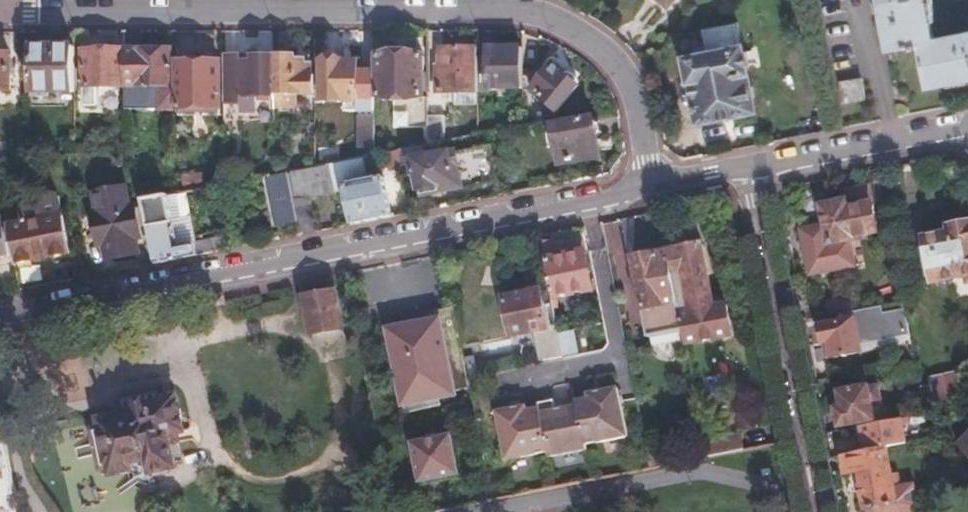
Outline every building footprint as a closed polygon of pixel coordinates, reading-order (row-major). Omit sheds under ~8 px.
[(927,0),(882,0),(891,47),(912,44),(913,49),(923,47),(930,84),(967,77),(967,30),(934,37),(927,0)] [(747,71),(753,70),(748,45),(742,46),(736,22),(705,29),(708,43),(704,44),(706,52),(689,56),(701,119),(754,110),(747,71)] [(77,94),(76,47),(36,47),(36,93),(77,94)] [(126,89),(125,49),(87,49),(87,107),(101,107),(100,88),(126,89)] [(172,50),(125,49),(126,89),(126,110),(138,110),(141,114),(154,114),(157,111),(176,111),(176,82),(172,82),(172,50)] [(479,56),(478,49),(444,50),(444,68),(438,68),(438,96),(460,97),(460,109),(479,110),(479,101),(479,56)] [(500,56),(479,56),(479,101),(524,100),(523,49),(500,49),(500,56)] [(239,65),(224,65),(224,104),(239,104),(239,97),(257,96),(257,102),(270,102),(270,96),(272,96),(272,54),(257,53),(257,59),(252,59),(252,63),(240,64),(239,65)] [(11,54),(0,54),(0,91),(10,91),(11,54)] [(429,118),(429,103),(424,103),(424,54),(381,54),(381,98),(394,98),(394,129),(429,128),(429,118)] [(195,115),(219,115),(219,63),(214,63),(212,59),(205,58),(203,63),(195,63),(193,58),(185,58),(182,63),(179,63),(179,106),(196,108),(195,115)] [(295,59),(275,60),(275,108),(294,107),(295,94),(307,94),(307,76),(295,76),(295,59)] [(324,66),(315,67),(315,103),(358,102),(358,63),(338,63),(337,60),(323,63),(324,66)] [(536,92),(561,113),(580,91),(577,83),(571,79),(565,78),(554,69),(547,78),(540,73),(533,82),(539,87),(536,92)] [(862,77),(842,81),(847,104),(866,101),(862,77)] [(444,118),(429,118),(429,128),(429,145),(444,142),(444,118)] [(376,156),(377,120),(359,119),(359,159),(376,156)] [(592,124),(591,120),(552,127),(558,164),(599,157),(595,140),(600,135),(598,126),(592,124)] [(341,144),(315,144),(315,157),(340,158),(341,144)] [(452,149),(404,159),(408,175),(413,174),(418,198),(437,195),(436,186),(452,182),(455,191),(495,183),(488,148),(454,155),(452,149)] [(397,152),(383,154),(386,170),(400,168),(397,152)] [(347,161),(284,173),(289,193),(291,204),(298,236),(315,232),(308,199),(343,190),(350,226),(388,218),(380,178),(351,184),(347,161)] [(406,194),(402,178),(395,179),(399,195),(406,194)] [(127,207),(124,188),(96,193),(100,213),(92,215),(96,241),(104,240),(108,259),(136,252),(133,235),(138,233),(133,206),(127,207)] [(291,204),(289,193),(282,195),(283,205),(291,204)] [(58,195),(6,205),(14,263),(70,252),(58,195)] [(140,201),(153,264),(233,248),(230,232),(191,238),(189,231),(174,234),(166,196),(140,201)] [(877,233),(870,202),(847,207),(845,200),(818,206),(826,245),(854,239),(854,238),(877,233)] [(921,230),(930,281),(967,273),(967,221),(921,230)] [(552,240),(542,242),(553,298),(590,290),(583,253),(556,258),(552,240)] [(699,242),(666,250),(681,330),(684,341),(730,333),(723,301),(706,305),(705,298),(711,296),(699,242)] [(681,330),(666,250),(630,258),(646,337),(681,330)] [(333,290),(303,296),(311,336),(341,330),(340,327),(354,324),(348,292),(334,295),(333,290)] [(512,344),(547,336),(541,306),(548,304),(545,292),(540,293),(540,290),(504,297),(512,344)] [(836,313),(838,319),(852,317),(856,341),(891,335),(893,345),(910,341),(905,315),(885,319),(882,305),(836,313)] [(468,389),(452,308),(415,314),(417,323),(398,327),(383,331),(399,407),(454,396),(452,392),(468,389)] [(417,323),(415,314),(396,319),(398,327),(417,323)] [(817,323),(823,357),(829,356),(832,357),(858,351),(856,341),(852,317),(838,319),(817,323)] [(918,386),(923,412),(933,409),(932,406),(950,402),(945,373),(928,376),(930,384),(918,386)] [(874,398),(871,385),(837,392),(841,407),(834,408),(838,426),(872,418),(868,399),(874,398)] [(584,445),(626,437),(616,387),(586,393),(587,398),(574,401),(575,406),(555,409),(553,400),(537,403),(538,408),(526,410),(525,405),(495,411),(505,460),(547,452),(548,457),(584,450),(584,445)] [(125,416),(101,421),(111,471),(146,464),(148,473),(171,468),(165,439),(182,436),(175,401),(158,404),(156,394),(126,400),(122,405),(125,416)] [(861,449),(884,445),(903,441),(901,424),(924,419),(923,412),(862,425),(863,430),(857,431),(861,449)] [(0,418),(0,511),(19,511),(0,418)] [(956,437),(967,449),(967,424),(956,437)] [(455,474),(447,435),(409,442),(417,482),(455,474)] [(884,445),(861,449),(840,454),(845,475),(860,473),(862,487),(858,487),(863,510),(867,510),(868,511),(913,511),(917,507),(913,489),(908,486),(899,488),(898,479),(890,480),(884,445)] [(644,450),(646,461),(655,459),(652,448),(644,450)]
